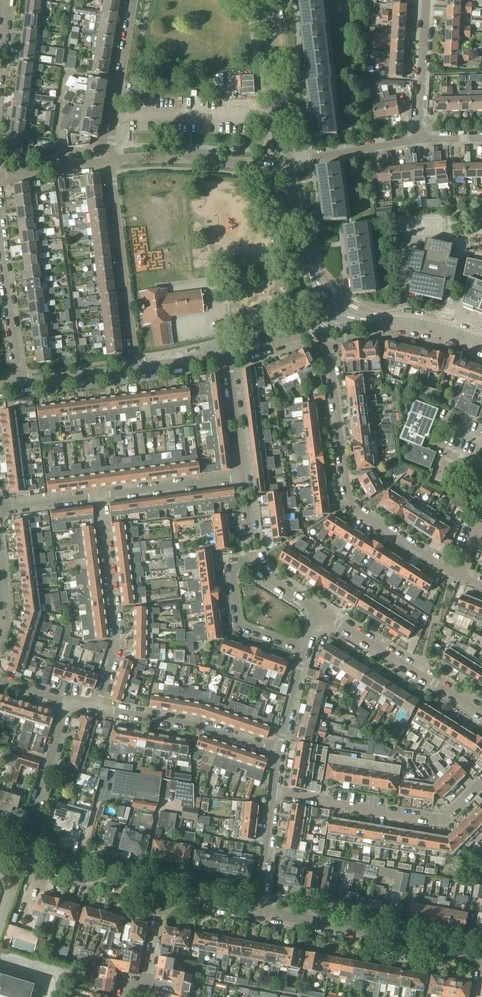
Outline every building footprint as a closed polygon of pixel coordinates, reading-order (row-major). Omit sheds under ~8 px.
[(25,14),(39,16),(41,1),(31,0),(27,0),(25,14)] [(102,12),(117,15),(119,3),(104,0),(102,12)] [(301,2),(303,15),(325,12),(324,0),(314,0),(301,2)] [(394,5),(394,17),(407,18),(407,6),(394,5)] [(448,7),(447,19),(461,20),(461,13),(466,13),(466,8),(461,7),(461,8),(448,7)] [(97,11),(95,23),(115,27),(117,15),(102,12),(97,11)] [(325,12),(303,15),(304,29),(325,26),(325,27),(327,26),(325,12)] [(25,14),(23,29),(37,31),(38,22),(50,24),(50,18),(39,16),(25,14)] [(394,17),(393,29),(406,30),(407,18),(394,17)] [(447,19),(447,31),(460,32),(461,20),(447,19)] [(95,23),(93,35),(98,36),(113,39),(115,27),(95,23)] [(304,29),(303,29),(304,42),(327,39),(325,27),(325,26),(304,29)] [(388,28),(387,40),(405,42),(406,30),(393,29),(388,28)] [(23,29),(21,44),(35,46),(37,31),(23,29)] [(447,31),(446,43),(459,44),(460,32),(447,31)] [(98,36),(96,48),(111,51),(113,39),(98,36)] [(306,56),(329,53),(327,39),(304,42),(305,50),(306,56)] [(387,40),(386,52),(391,53),(404,53),(405,42),(387,40)] [(446,43),(445,55),(463,56),(464,52),(459,51),(459,44),(446,43)] [(21,44),(19,60),(33,61),(34,52),(45,53),(46,47),(35,46),(21,44)] [(64,50),(64,49),(57,48),(56,59),(51,58),(51,63),(55,64),(62,65),(64,50)] [(96,48),(94,60),(109,63),(111,51),(96,48)] [(329,53),(306,56),(307,63),(308,69),(331,66),(329,53)] [(386,60),(386,64),(404,65),(404,53),(391,53),(391,60),(386,60)] [(445,55),(445,67),(458,68),(463,68),(464,61),(469,61),(469,56),(463,56),(445,55)] [(76,58),(75,57),(68,56),(66,68),(75,69),(76,58)] [(89,59),(87,72),(107,75),(109,63),(94,60),(89,59)] [(19,63),(17,78),(31,80),(32,70),(43,72),(43,66),(19,63)] [(386,64),(385,70),(390,70),(390,77),(403,78),(404,65),(386,64)] [(331,80),(331,81),(333,80),(331,66),(308,69),(309,77),(310,83),(331,80)] [(70,87),(68,90),(104,96),(106,82),(78,78),(78,81),(71,77),(66,85),(70,87)] [(17,78),(15,93),(29,94),(31,80),(17,78)] [(310,83),(308,83),(310,97),(333,94),(331,81),(331,80),(310,83)] [(466,91),(459,92),(460,98),(460,111),(472,111),(472,98),(472,92),(472,82),(467,83),(467,87),(466,87),(466,91)] [(443,98),(436,99),(436,101),(436,107),(436,111),(448,111),(448,98),(448,93),(448,87),(442,87),(442,93),(443,93),(443,98)] [(453,87),(448,87),(448,93),(448,98),(448,111),(460,111),(460,98),(453,98),(453,93),(454,93),(453,87)] [(75,106),(102,110),(104,96),(68,90),(63,99),(75,106)] [(472,92),(472,98),(472,111),(481,111),(481,91),(472,92)] [(389,92),(383,92),(384,93),(385,99),(388,117),(400,115),(396,95),(390,97),(389,92)] [(15,93),(13,108),(27,109),(28,100),(40,102),(41,96),(29,94),(15,93)] [(312,110),(335,107),(333,94),(310,97),(311,104),(312,110)] [(379,100),(372,101),(375,119),(388,117),(385,99),(379,100)] [(64,118),(99,124),(102,110),(75,106),(74,108),(66,104),(61,113),(67,116),(65,118),(64,118)] [(335,107),(312,110),(314,124),(336,121),(335,107)] [(13,108),(11,122),(25,124),(31,125),(32,116),(37,116),(38,110),(27,109),(13,108)] [(47,112),(46,122),(53,123),(53,122),(55,113),(47,112)] [(97,138),(99,124),(64,118),(59,127),(67,131),(67,133),(66,137),(68,148),(89,145),(91,137),(97,138)] [(314,124),(315,138),(338,135),(336,121),(314,124)] [(11,122),(9,137),(23,139),(25,124),(11,122)] [(9,137),(7,153),(21,154),(28,153),(29,146),(30,140),(23,139),(9,137)] [(430,164),(424,165),(425,171),(425,178),(437,177),(435,163),(435,154),(435,147),(431,147),(431,154),(429,154),(430,164)] [(438,147),(435,147),(435,154),(435,163),(437,177),(437,185),(449,184),(447,162),(442,163),(441,153),(440,147),(438,147)] [(469,147),(465,147),(465,155),(466,164),(466,178),(477,178),(477,165),(471,165),(471,152),(469,153),(469,147)] [(406,166),(401,167),(402,180),(403,184),(414,183),(412,157),(410,149),(407,150),(408,156),(405,156),(406,166)] [(414,149),(410,149),(412,157),(414,183),(414,186),(426,185),(425,178),(425,171),(424,165),(418,165),(417,155),(415,155),(414,149)] [(384,169),(378,169),(378,171),(379,183),(380,193),(392,191),(391,182),(388,153),(382,154),(384,169)] [(391,153),(388,153),(391,182),(402,180),(401,167),(395,168),(394,158),(392,159),(391,153)] [(454,164),(454,165),(454,178),(466,178),(466,164),(454,164)] [(341,165),(318,168),(320,182),(342,179),(341,165)] [(99,174),(73,177),(73,182),(79,181),(80,188),(80,189),(100,186),(99,174)] [(322,195),(344,192),(342,179),(320,182),(321,189),(322,195)] [(40,181),(13,184),(15,197),(30,195),(29,187),(41,186),(40,181)] [(80,189),(74,189),(74,194),(82,193),(86,193),(86,200),(102,198),(100,186),(80,189)] [(49,193),(51,204),(57,204),(56,192),(49,193)] [(344,192),(322,195),(323,209),(346,206),(344,192)] [(30,195),(15,197),(17,209),(36,207),(38,206),(36,194),(30,195)] [(452,205),(451,197),(439,198),(439,206),(452,205)] [(86,200),(75,201),(76,206),(87,205),(88,212),(89,212),(103,210),(102,198),(86,200)] [(416,208),(428,207),(427,199),(416,200),(416,208)] [(323,209),(325,223),(348,220),(346,206),(323,209)] [(36,207),(17,209),(18,221),(32,219),(32,220),(33,219),(32,211),(36,211),(36,207)] [(393,216),(392,207),(377,209),(378,218),(393,216)] [(103,210),(89,212),(90,224),(106,222),(104,210),(103,210)] [(18,221),(17,222),(19,233),(34,231),(32,220),(32,219),(18,221)] [(90,224),(79,225),(80,230),(91,228),(92,236),(107,234),(106,222),(90,224)] [(347,240),(369,237),(368,223),(345,226),(346,239),(347,240)] [(34,231),(19,233),(20,245),(36,242),(34,231)] [(107,234),(92,236),(93,247),(108,246),(107,234)] [(347,240),(348,254),(371,251),(369,237),(347,240)] [(411,252),(407,270),(416,271),(411,293),(443,299),(445,289),(452,291),(458,262),(450,260),(453,245),(428,240),(426,249),(412,247),(411,252)] [(36,242),(20,245),(22,257),(37,255),(36,242)] [(108,246),(93,247),(94,259),(110,258),(108,246)] [(350,267),(373,264),(371,251),(348,254),(349,261),(350,267)] [(37,255),(22,257),(23,269),(39,267),(38,259),(42,258),(41,254),(37,255)] [(110,258),(94,259),(96,271),(111,269),(110,258)] [(470,277),(465,304),(464,307),(474,311),(475,308),(481,311),(481,262),(468,258),(465,269),(471,270),(470,277)] [(373,264),(350,267),(351,274),(352,281),(375,278),(373,264)] [(39,267),(23,269),(25,281),(41,278),(39,267)] [(111,269),(96,271),(97,283),(113,281),(111,269)] [(41,278),(25,281),(27,292),(42,290),(46,290),(48,289),(47,282),(41,283),(41,278)] [(375,278),(352,281),(354,295),(377,292),(375,278)] [(113,281),(97,283),(99,295),(100,295),(114,293),(113,281)] [(42,290),(27,292),(28,305),(43,303),(44,303),(44,302),(42,290)] [(169,321),(168,316),(207,311),(205,292),(166,297),(165,290),(163,290),(159,291),(141,293),(142,303),(138,304),(139,316),(144,315),(145,325),(152,325),(154,347),(173,345),(171,321),(169,321)] [(114,293),(100,295),(101,307),(116,305),(115,293),(114,293)] [(28,305),(27,305),(29,316),(44,314),(43,307),(43,303),(28,305)] [(116,305),(101,307),(102,319),(118,317),(116,305)] [(44,314),(29,316),(30,328),(46,326),(50,326),(50,325),(51,325),(50,313),(44,314)] [(118,317),(102,319),(104,331),(119,329),(118,317)] [(46,326),(30,328),(32,340),(47,338),(46,326)] [(119,329),(104,331),(105,343),(120,341),(119,329)] [(47,338),(32,340),(34,352),(49,350),(54,349),(53,342),(62,341),(61,336),(47,338)] [(120,341),(105,343),(107,355),(122,353),(120,341)] [(384,358),(391,360),(389,368),(395,370),(395,367),(400,345),(394,344),(394,343),(386,341),(385,348),(386,348),(385,350),(386,350),(384,358)] [(367,342),(355,343),(358,374),(370,373),(369,372),(368,360),(367,344),(367,342)] [(368,360),(369,372),(370,372),(370,373),(381,373),(381,371),(382,371),(381,359),(380,359),(379,343),(378,343),(378,342),(372,342),(372,343),(367,344),(368,360)] [(358,374),(355,343),(348,344),(348,345),(343,345),(343,347),(342,347),(342,351),(343,351),(344,362),(345,375),(358,374)] [(397,361),(395,367),(407,370),(408,364),(412,348),(407,347),(407,346),(401,345),(401,346),(400,345),(397,361)] [(412,348),(408,364),(414,365),(413,369),(419,370),(419,366),(423,351),(418,349),(418,348),(412,347),(412,348)] [(318,369),(316,365),(309,349),(307,350),(306,349),(302,351),(302,352),(290,358),(298,374),(302,383),(308,381),(305,376),(318,369)] [(49,350),(34,352),(35,365),(51,363),(49,350)] [(428,381),(430,373),(431,369),(434,353),(430,352),(430,351),(424,350),(424,351),(423,351),(419,366),(419,370),(417,379),(428,381)] [(431,369),(430,373),(438,375),(439,371),(442,372),(446,355),(435,352),(434,353),(431,369)] [(450,356),(445,372),(456,376),(461,361),(462,361),(462,360),(450,356)] [(284,360),(279,363),(286,379),(298,374),(290,358),(288,358),(287,358),(285,359),(284,360)] [(456,376),(447,403),(451,404),(455,391),(462,393),(473,364),(472,364),(466,362),(465,362),(462,361),(461,361),(456,376)] [(269,368),(266,369),(274,385),(286,379),(279,363),(273,366),(272,365),(269,367),(269,368)] [(473,364),(462,393),(457,411),(468,415),(471,404),(474,397),(477,389),(481,373),(481,367),(477,365),(477,366),(474,365),(474,364),(473,364)] [(256,368),(242,370),(243,371),(244,384),(258,382),(257,379),(256,368)] [(206,383),(198,384),(199,390),(220,387),(219,373),(205,375),(206,383)] [(347,379),(346,379),(346,384),(348,383),(348,388),(370,385),(369,381),(364,382),(364,376),(347,378),(347,379)] [(258,382),(244,384),(246,398),(259,396),(258,389),(265,388),(265,382),(265,381),(258,382)] [(370,385),(348,388),(349,393),(347,393),(348,398),(366,396),(365,391),(373,390),(372,385),(370,385)] [(188,387),(178,389),(180,407),(185,407),(185,412),(191,412),(190,406),(191,406),(188,387)] [(220,387),(199,390),(200,396),(207,395),(208,403),(222,401),(220,387)] [(425,390),(424,395),(434,399),(437,390),(427,387),(425,390)] [(178,389),(168,390),(171,414),(172,414),(175,414),(175,408),(180,407),(178,389)] [(168,390),(158,391),(160,410),(165,409),(165,415),(167,415),(171,414),(168,390)] [(158,391),(148,392),(151,417),(156,416),(155,410),(160,410),(158,391)] [(148,392),(138,394),(140,412),(145,412),(146,417),(151,417),(148,392)] [(138,394),(128,395),(131,419),(141,418),(140,412),(138,394)] [(325,394),(314,395),(315,402),(326,400),(325,394)] [(128,395),(118,396),(120,415),(125,414),(125,420),(131,419),(128,395)] [(366,396),(348,398),(349,404),(350,403),(351,408),(372,406),(378,405),(376,395),(366,396)] [(118,396),(107,398),(111,422),(115,421),(115,415),(120,415),(118,396)] [(259,396),(246,398),(248,412),(268,409),(267,403),(260,404),(259,396)] [(107,398),(98,399),(100,417),(104,417),(105,423),(111,422),(107,398)] [(98,399),(87,400),(90,425),(96,424),(95,418),(100,417),(98,399)] [(87,400),(77,401),(80,420),(85,419),(86,425),(90,425),(87,400)] [(400,439),(406,441),(412,444),(412,443),(422,447),(427,433),(429,434),(439,409),(415,400),(400,439)] [(77,401),(67,403),(70,427),(76,426),(75,421),(80,420),(77,401)] [(209,410),(202,411),(203,417),(224,415),(222,401),(208,403),(209,410)] [(67,403),(57,404),(60,423),(65,422),(66,428),(70,427),(67,403)] [(57,404),(47,405),(50,430),(56,429),(55,423),(60,423),(57,404)] [(317,404),(290,407),(290,413),(303,411),(304,417),(318,415),(317,404)] [(480,407),(471,404),(468,415),(476,418),(480,407)] [(47,405),(37,407),(39,425),(40,431),(46,430),(50,430),(47,405)] [(351,413),(350,413),(350,419),(369,417),(373,416),(373,410),(372,406),(351,408),(351,413)] [(0,411),(0,416),(1,422),(16,420),(16,414),(27,413),(26,408),(0,411)] [(268,409),(248,412),(249,425),(263,424),(262,416),(269,415),(268,409)] [(224,415),(203,417),(203,423),(211,423),(211,430),(225,428),(224,415)] [(304,422),(292,424),(292,429),(320,426),(318,415),(304,417),(304,422)] [(369,417),(350,419),(351,424),(353,424),(353,428),(370,426),(375,425),(374,416),(373,416),(369,417)] [(16,420),(1,422),(2,432),(28,428),(28,424),(17,425),(16,420)] [(263,424),(249,425),(251,439),(272,436),(271,430),(264,431),(263,424)] [(320,426),(292,429),(293,435),(306,433),(306,438),(321,437),(320,426)] [(353,429),(352,429),(352,434),(354,434),(355,439),(376,436),(375,431),(371,432),(370,426),(353,428),(353,429)] [(193,427),(184,429),(185,436),(194,435),(193,427)] [(28,428),(2,432),(3,442),(19,440),(18,435),(29,433),(28,428)] [(212,437),(205,438),(206,444),(227,442),(225,428),(211,430),(212,437)] [(272,436),(251,439),(253,453),(266,451),(265,443),(273,442),(272,436)] [(355,439),(353,439),(354,449),(373,447),(372,441),(377,441),(376,436),(355,439)] [(307,444),(294,446),(295,451),(322,448),(321,437),(306,438),(307,444)] [(19,440),(3,442),(5,452),(31,449),(31,444),(20,446),(19,440)] [(227,442),(206,444),(207,451),(214,450),(215,457),(229,456),(227,442)] [(412,443),(412,444),(409,452),(406,459),(431,469),(437,453),(422,447),(412,443)] [(63,445),(53,446),(53,454),(63,453),(63,445)] [(373,447),(354,449),(356,459),(357,459),(379,456),(378,452),(377,446),(373,447)] [(322,448),(295,451),(296,457),(308,455),(309,460),(324,459),(322,448)] [(31,449),(5,452),(6,462),(22,460),(21,455),(32,454),(31,449)] [(191,456),(187,456),(189,475),(199,474),(197,455),(196,455),(196,449),(191,450),(191,456)] [(180,451),(176,452),(179,476),(189,475),(187,456),(181,457),(180,451)] [(266,451),(253,453),(254,466),(275,464),(274,457),(267,458),(266,451)] [(171,459),(166,459),(169,478),(179,476),(176,452),(170,453),(171,459)] [(151,455),(146,456),(146,462),(149,480),(159,479),(156,454),(151,455)] [(160,454),(156,454),(159,479),(169,478),(166,459),(161,460),(160,454)] [(140,456),(135,457),(139,482),(149,480),(146,462),(141,462),(140,456)] [(201,467),(202,473),(210,472),(214,471),(214,472),(230,470),(229,456),(215,457),(216,465),(201,467)] [(358,464),(356,464),(357,468),(359,468),(359,469),(375,467),(374,462),(379,461),(379,456),(357,459),(358,464)] [(131,464),(126,464),(129,483),(139,482),(135,457),(130,458),(131,464)] [(120,459),(115,460),(119,484),(129,483),(126,464),(121,465),(120,459)] [(310,466),(297,467),(298,472),(325,469),(324,459),(309,460),(310,466)] [(22,460),(6,462),(7,473),(34,469),(33,464),(22,466),(22,460)] [(111,466),(106,467),(108,485),(119,484),(115,460),(110,460),(111,466)] [(91,469),(86,470),(89,488),(99,487),(95,462),(90,463),(90,466),(91,469)] [(101,468),(100,462),(95,462),(99,487),(108,485),(106,467),(101,468)] [(80,464),(75,465),(78,489),(89,488),(86,470),(81,470),(81,467),(80,464)] [(275,464),(254,466),(256,480),(270,478),(269,471),(276,470),(275,464)] [(71,472),(66,472),(68,491),(78,489),(75,465),(70,466),(71,472)] [(405,465),(401,468),(405,474),(411,468),(405,465)] [(46,475),(48,493),(58,492),(55,467),(50,468),(51,474),(46,475)] [(60,467),(55,467),(58,492),(68,491),(66,472),(61,473),(60,467)] [(370,470),(358,471),(362,478),(361,479),(363,483),(362,484),(365,489),(380,480),(377,475),(381,473),(379,468),(372,472),(370,470)] [(34,469),(7,473),(9,483),(24,481),(24,475),(34,474),(34,469)] [(325,469),(298,472),(299,478),(311,477),(312,482),(326,480),(326,478),(325,469)] [(270,478),(256,480),(258,494),(274,492),(274,491),(279,491),(278,485),(271,486),(270,478)] [(312,487),(300,489),(301,495),(326,492),(328,491),(326,480),(312,482),(312,487)] [(380,480),(365,489),(368,493),(369,493),(371,497),(389,486),(387,482),(383,485),(380,480)] [(24,481),(9,483),(10,493),(36,490),(36,485),(25,486),(24,481)] [(233,487),(219,489),(221,503),(228,502),(228,503),(229,509),(235,508),(234,503),(235,503),(233,487)] [(219,489),(205,491),(208,511),(214,511),(213,504),(221,503),(219,489)] [(389,490),(381,504),(382,504),(381,506),(385,508),(386,507),(389,509),(401,491),(397,489),(394,493),(389,490)] [(389,509),(388,511),(397,516),(410,497),(405,494),(407,491),(403,489),(401,491),(389,509)] [(443,494),(438,490),(434,495),(439,499),(443,494)] [(205,491),(192,493),(193,506),(201,505),(202,512),(208,511),(205,491)] [(326,492),(301,495),(301,500),(314,498),(315,504),(326,502),(329,502),(328,491),(326,492)] [(283,494),(269,495),(270,506),(297,504),(296,497),(286,498),(286,492),(283,493),(283,494)] [(192,493),(178,495),(181,515),(187,514),(186,507),(193,506),(192,493)] [(178,495),(164,496),(166,510),(174,509),(175,516),(181,515),(178,495)] [(164,496),(151,498),(153,519),(159,518),(159,511),(166,510),(164,496)] [(410,497),(397,516),(406,522),(407,520),(419,502),(420,500),(416,498),(414,500),(410,497)] [(449,504),(453,505),(457,499),(452,497),(449,504)] [(151,498),(137,500),(139,513),(147,512),(148,519),(153,519),(151,498)] [(453,505),(466,510),(469,503),(457,499),(453,505)] [(137,500),(123,502),(125,515),(139,513),(137,500)] [(123,502),(109,504),(111,517),(125,515),(123,502)] [(315,509),(303,511),(303,517),(326,514),(330,513),(329,502),(326,502),(315,504),(315,509)] [(419,502),(407,520),(410,523),(409,524),(414,527),(415,526),(427,508),(427,507),(419,502)] [(297,504),(270,506),(271,517),(285,515),(284,510),(297,508),(297,504)] [(92,506),(78,508),(80,521),(94,519),(92,506)] [(78,508),(64,509),(66,523),(80,521),(78,508)] [(427,508),(415,526),(419,529),(419,530),(423,533),(433,518),(428,515),(431,510),(427,508)] [(64,509),(50,511),(52,525),(66,523),(64,509)] [(213,523),(200,524),(201,530),(228,527),(226,515),(213,517),(213,523)] [(285,515),(271,517),(273,528),(300,525),(299,520),(286,521),(286,519),(285,515)] [(326,525),(318,538),(323,541),(326,537),(330,530),(335,533),(342,521),(333,515),(326,525)] [(445,519),(433,537),(436,539),(436,541),(440,543),(440,542),(441,543),(443,541),(445,537),(445,538),(446,536),(448,537),(450,533),(448,532),(450,529),(453,525),(450,522),(451,519),(447,516),(445,519)] [(40,517),(13,521),(15,531),(31,529),(30,524),(36,523),(41,523),(40,517)] [(433,518),(423,533),(428,536),(429,534),(433,537),(445,519),(441,517),(438,521),(433,518)] [(194,525),(193,519),(173,522),(172,523),(174,534),(179,533),(178,527),(179,527),(194,525)] [(340,536),(333,547),(337,550),(352,527),(342,521),(335,533),(340,536)] [(131,522),(112,525),(113,534),(138,531),(138,527),(132,528),(131,522)] [(300,525),(273,528),(274,539),(288,538),(287,532),(300,531),(300,525)] [(77,535),(71,536),(71,540),(96,537),(94,527),(76,529),(77,535)] [(228,527),(201,530),(202,534),(202,535),(215,533),(215,539),(229,537),(228,527)] [(352,527),(337,550),(342,553),(349,542),(353,545),(361,533),(352,527)] [(31,529),(15,531),(16,541),(43,538),(42,533),(38,534),(32,535),(31,529)] [(138,531),(113,534),(114,545),(134,542),(133,538),(139,537),(138,531)] [(359,548),(352,559),(352,560),(356,562),(370,539),(361,533),(353,545),(359,548)] [(96,537),(71,540),(72,546),(78,545),(79,550),(97,547),(96,537)] [(216,544),(203,546),(204,551),(211,551),(231,548),(229,537),(215,539),(216,544)] [(43,538),(16,541),(17,551),(33,549),(33,544),(43,543),(43,538)] [(288,547),(280,559),(290,565),(305,542),(300,539),(293,550),(288,547)] [(370,539),(356,562),(361,565),(368,554),(372,556),(379,545),(370,539)] [(134,542),(114,545),(116,555),(141,552),(139,542),(134,542)] [(305,542),(290,565),(300,571),(308,559),(302,556),(309,545),(305,542)] [(377,560),(370,571),(374,574),(382,561),(388,551),(379,545),(372,556),(377,560)] [(73,555),(74,560),(98,557),(97,547),(79,550),(79,554),(73,555)] [(33,549),(17,551),(19,562),(45,558),(45,554),(34,555),(33,549)] [(184,560),(184,561),(185,565),(186,565),(212,562),(211,551),(204,551),(197,552),(198,558),(184,560)] [(308,559),(300,571),(309,577),(324,554),(319,551),(312,562),(308,559)] [(382,561),(374,574),(379,577),(384,570),(388,572),(390,568),(398,557),(388,551),(382,561)] [(141,552),(116,555),(117,565),(136,562),(142,562),(141,557),(141,552)] [(324,554),(309,577),(319,583),(326,571),(321,568),(326,561),(328,557),(326,556),(324,554)] [(98,557),(74,560),(74,561),(74,566),(81,565),(81,570),(100,567),(98,557)] [(396,572),(389,583),(393,585),(407,563),(398,557),(390,568),(396,572)] [(45,558),(19,562),(20,572),(36,570),(35,565),(46,563),(45,558)] [(136,562),(117,565),(118,575),(143,572),(143,567),(137,567),(136,562)] [(212,562),(186,565),(186,571),(199,569),(200,575),(214,573),(212,562)] [(326,571),(319,583),(326,588),(327,588),(331,582),(341,565),(337,563),(330,574),(326,571)] [(407,563),(393,585),(398,589),(405,578),(409,580),(416,569),(407,563)] [(331,582),(327,588),(336,594),(343,582),(339,580),(346,568),(342,566),(341,565),(331,582)] [(82,574),(75,575),(76,580),(101,577),(100,567),(81,570),(82,574)] [(414,583),(407,595),(411,597),(425,575),(416,569),(409,580),(414,583)] [(36,570),(20,572),(21,582),(48,579),(51,578),(50,573),(47,574),(37,575),(36,570)] [(143,572),(118,575),(120,585),(139,582),(138,578),(144,577),(143,572)] [(201,580),(188,582),(188,583),(188,587),(215,584),(214,573),(200,575),(201,580)] [(343,582),(336,594),(345,600),(360,577),(355,575),(349,586),(343,582)] [(425,575),(411,597),(416,601),(423,589),(428,592),(435,581),(425,575)] [(101,577),(76,580),(77,585),(83,584),(84,590),(102,587),(101,577)] [(360,577),(345,600),(355,606),(363,594),(358,591),(364,580),(360,577)] [(48,579),(21,582),(23,592),(38,590),(38,585),(49,584),(48,579)] [(139,582),(120,585),(121,595),(146,592),(145,587),(139,588),(139,582)] [(215,584),(188,587),(189,593),(194,592),(195,597),(217,595),(215,584)] [(84,594),(78,595),(79,601),(103,598),(102,587),(84,590),(84,594)] [(369,588),(357,607),(366,613),(376,596),(373,594),(374,592),(369,588)] [(38,590),(23,592),(24,602),(50,599),(49,594),(39,596),(38,590)] [(146,592),(121,595),(122,606),(141,603),(146,603),(146,597),(146,592)] [(196,603),(190,604),(191,609),(218,606),(217,595),(195,597),(196,603)] [(463,595),(456,614),(466,618),(473,599),(463,595)] [(376,596),(366,613),(374,618),(386,599),(381,596),(380,598),(376,596)] [(103,598),(79,601),(79,605),(86,604),(86,610),(105,608),(103,598)] [(50,599),(24,602),(25,612),(42,613),(41,605),(50,604),(50,599)] [(386,599),(374,618),(383,623),(393,607),(390,604),(391,602),(386,599)] [(466,618),(475,621),(481,602),(473,599),(466,618)] [(175,606),(176,611),(180,610),(179,601),(157,604),(158,606),(162,606),(162,608),(175,606)] [(393,607),(383,623),(391,629),(403,610),(395,604),(393,607)] [(218,606),(191,609),(192,615),(205,613),(206,618),(220,616),(218,606)] [(135,607),(135,618),(154,618),(154,613),(160,613),(160,608),(153,608),(135,607)] [(87,615),(81,615),(81,621),(106,618),(105,608),(86,610),(87,615)] [(403,610),(391,629),(400,634),(410,617),(407,615),(408,613),(403,610)] [(25,612),(22,621),(48,629),(52,630),(53,625),(50,624),(39,621),(42,613),(25,612)] [(410,617),(400,634),(409,639),(419,623),(415,620),(416,620),(417,617),(412,614),(411,617),(410,617)] [(206,624),(193,626),(194,631),(221,628),(220,616),(206,618),(206,624)] [(106,618),(81,621),(82,631),(89,630),(107,628),(106,618)] [(135,618),(135,628),(159,629),(159,624),(154,624),(154,618),(135,618)] [(22,621),(19,631),(35,636),(37,630),(47,634),(48,629),(22,621)] [(89,630),(82,631),(84,641),(90,640),(108,638),(107,628),(89,630)] [(135,628),(134,638),(153,638),(153,634),(159,634),(159,629),(135,628)] [(194,631),(195,642),(209,640),(222,639),(221,628),(194,631)] [(19,631),(17,641),(42,649),(44,644),(33,641),(35,636),(19,631)] [(59,643),(60,638),(62,633),(56,631),(54,636),(52,641),(59,643)] [(194,631),(186,632),(187,639),(187,643),(195,642),(194,631)] [(134,638),(134,648),(159,649),(159,644),(153,644),(153,638),(134,638)] [(217,660),(215,665),(221,667),(222,664),(225,655),(230,656),(235,643),(225,639),(217,660)] [(17,641),(14,650),(29,655),(31,650),(41,653),(42,649),(17,641)] [(103,642),(97,643),(97,644),(96,644),(94,652),(99,654),(101,649),(106,650),(108,643),(103,642)] [(441,660),(450,666),(454,660),(461,648),(462,648),(463,646),(462,645),(459,643),(458,642),(456,645),(452,643),(441,660)] [(56,663),(52,677),(62,680),(69,660),(69,659),(73,645),(69,643),(68,645),(66,645),(63,657),(64,658),(62,665),(56,663)] [(94,652),(96,644),(92,643),(85,643),(83,649),(94,652)] [(235,643),(230,656),(236,658),(235,660),(231,671),(237,672),(241,660),(242,657),(246,647),(235,643)] [(327,661),(320,672),(321,672),(325,673),(328,667),(339,651),(328,644),(320,657),(327,661)] [(441,647),(436,644),(432,651),(437,654),(441,647)] [(454,660),(450,666),(459,671),(466,660),(473,649),(469,646),(466,651),(462,648),(461,648),(454,660)] [(241,660),(237,672),(241,674),(242,674),(246,662),(251,664),(253,660),(254,657),(256,650),(246,647),(242,657),(241,660)] [(134,648),(134,659),(143,659),(153,660),(160,660),(160,654),(159,654),(159,649),(134,648)] [(466,660),(459,671),(467,676),(478,660),(479,659),(474,656),(477,651),(473,649),(466,660)] [(11,661),(36,668),(37,664),(28,661),(28,660),(29,655),(14,650),(11,660),(11,661)] [(185,650),(174,650),(173,662),(184,662),(185,650)] [(253,660),(251,664),(256,666),(255,670),(252,678),(257,680),(264,660),(265,657),(266,654),(256,650),(254,657),(253,660)] [(339,651),(328,667),(332,670),(335,666),(341,670),(349,657),(339,651)] [(264,660),(257,680),(263,682),(267,669),(272,671),(276,660),(277,658),(266,654),(265,657),(264,660)] [(189,656),(190,664),(199,664),(199,655),(189,656)] [(349,657),(341,670),(351,676),(359,663),(349,657)] [(276,660),(272,671),(278,673),(273,685),(278,687),(286,666),(287,663),(287,662),(283,660),(277,658),(276,660)] [(69,660),(62,680),(73,683),(77,669),(71,667),(74,660),(72,660),(69,659),(69,660)] [(467,676),(476,682),(481,672),(481,661),(480,660),(479,659),(478,660),(467,676)] [(121,660),(118,669),(136,675),(138,670),(144,672),(145,667),(134,663),(122,660),(121,660)] [(11,661),(7,671),(23,675),(25,670),(35,673),(36,668),(11,661)] [(166,672),(167,664),(160,663),(159,667),(163,667),(163,672),(166,672)] [(349,680),(345,686),(349,689),(353,683),(355,679),(357,680),(361,683),(369,670),(359,663),(351,676),(349,680)] [(77,669),(73,683),(83,686),(90,665),(85,664),(82,671),(77,669)] [(90,665),(83,686),(94,689),(98,675),(92,673),(94,667),(90,665)] [(210,668),(200,666),(199,670),(205,672),(204,675),(209,676),(210,668)] [(118,669),(116,679),(139,686),(141,681),(135,679),(136,675),(118,669)] [(369,670),(361,683),(367,687),(361,696),(365,699),(379,676),(369,670)] [(45,671),(44,671),(40,684),(46,686),(50,673),(45,671)] [(321,672),(319,679),(329,682),(330,677),(325,676),(325,673),(321,672)] [(365,699),(369,702),(371,698),(377,702),(378,702),(381,695),(390,682),(379,676),(365,699)] [(116,679),(113,689),(130,694),(132,689),(138,691),(139,686),(116,679)] [(314,681),(311,692),(324,696),(326,689),(329,690),(330,689),(331,685),(327,684),(314,681)] [(383,706),(381,709),(385,712),(400,689),(390,682),(381,695),(387,699),(383,706)] [(151,695),(149,707),(159,709),(163,691),(164,685),(153,683),(152,689),(151,695)] [(163,691),(159,709),(169,711),(174,687),(168,686),(164,685),(163,691)] [(174,687),(169,711),(179,713),(183,695),(184,689),(174,687)] [(113,689),(110,699),(122,703),(128,704),(134,705),(135,700),(129,699),(130,694),(113,689)] [(183,695),(179,713),(189,715),(194,691),(194,690),(189,689),(184,689),(183,695)] [(400,689),(385,712),(390,714),(396,704),(402,708),(410,695),(400,689)] [(194,691),(189,715),(199,716),(203,698),(205,692),(194,690),(194,691)] [(203,698),(199,716),(208,719),(216,696),(211,694),(205,692),(203,698)] [(311,692),(308,704),(321,707),(325,708),(332,710),(333,706),(326,704),(328,697),(324,696),(311,692)] [(410,695),(402,708),(408,712),(406,715),(410,718),(420,702),(410,695)] [(216,696),(208,719),(217,722),(223,705),(218,704),(220,698),(221,698),(216,696)] [(5,697),(0,713),(6,714),(3,724),(7,726),(15,700),(5,697)] [(15,700),(7,726),(12,727),(15,717),(20,719),(25,703),(15,700)] [(223,705),(217,722),(227,726),(235,703),(230,701),(228,707),(223,705)] [(25,720),(17,747),(22,748),(35,706),(25,703),(20,719),(25,720)] [(235,703),(227,726),(237,729),(243,712),(245,706),(235,703)] [(308,704),(305,716),(318,719),(321,707),(308,704)] [(424,704),(413,722),(420,727),(432,709),(424,704)] [(35,706),(22,748),(27,749),(35,723),(40,725),(45,709),(35,706)] [(243,712),(237,729),(247,732),(254,709),(249,707),(245,706),(243,712)] [(45,709),(40,725),(45,726),(42,737),(47,738),(55,713),(45,709)] [(254,709),(247,732),(256,735),(262,718),(257,716),(259,710),(254,709)] [(432,709),(420,727),(428,732),(440,714),(432,709)] [(262,718),(256,735),(266,739),(270,727),(272,721),(271,720),(273,715),(268,713),(266,719),(262,718)] [(358,718),(361,727),(367,718),(361,714),(358,718)] [(440,714),(428,732),(436,736),(447,719),(440,714)] [(410,718),(406,715),(402,722),(406,724),(410,718)] [(81,722),(79,729),(94,733),(97,721),(81,716),(79,721),(81,722)] [(305,716),(302,727),(319,732),(320,727),(322,720),(318,719),(305,716)] [(447,719),(436,736),(444,741),(447,736),(448,737),(456,724),(455,723),(447,719)] [(107,736),(109,729),(111,724),(105,723),(101,735),(107,736)] [(449,737),(445,742),(454,747),(465,729),(457,724),(456,724),(448,737),(449,737)] [(113,727),(109,754),(118,756),(119,754),(118,754),(122,727),(118,727),(117,728),(113,727)] [(122,727),(118,754),(119,754),(126,755),(126,753),(130,730),(127,729),(127,728),(122,727)] [(302,727),(299,739),(312,743),(312,742),(317,743),(319,736),(320,732),(319,732),(302,727)] [(358,729),(350,727),(348,736),(356,738),(358,729)] [(75,736),(73,741),(90,746),(94,733),(79,729),(77,736),(75,736)] [(130,730),(126,753),(135,755),(139,730),(134,729),(134,730),(130,730)] [(465,729),(454,747),(461,752),(463,749),(472,734),(465,729)] [(139,730),(135,755),(140,756),(140,758),(143,759),(143,756),(147,733),(144,732),(143,731),(139,730)] [(147,733),(143,756),(151,758),(152,758),(156,734),(153,734),(152,733),(148,732),(148,733),(147,733)] [(415,735),(411,733),(407,739),(403,745),(408,747),(412,741),(415,735)] [(151,758),(150,762),(155,763),(156,758),(155,758),(156,757),(160,757),(164,735),(159,734),(159,735),(156,734),(152,758),(151,758)] [(463,749),(467,751),(468,749),(473,752),(481,741),(481,738),(479,736),(478,738),(472,734),(463,749)] [(164,735),(160,757),(165,758),(164,760),(168,761),(172,737),(169,737),(169,736),(164,735)] [(194,753),(193,757),(193,759),(197,761),(199,755),(204,757),(210,739),(199,735),(194,753)] [(172,737),(168,761),(172,761),(172,760),(177,760),(181,738),(176,737),(175,738),(172,737)] [(181,738),(177,760),(189,763),(190,756),(187,755),(189,740),(186,740),(185,738),(181,738)] [(204,757),(202,762),(212,765),(220,742),(210,739),(204,757)] [(74,747),(72,754),(87,758),(90,746),(73,741),(72,746),(74,747)] [(473,752),(477,756),(476,757),(479,761),(481,758),(481,741),(473,752)] [(35,742),(32,751),(42,754),(44,748),(39,747),(40,744),(35,742)] [(220,742),(212,765),(221,769),(230,746),(220,742)] [(298,742),(296,751),(317,755),(319,746),(298,742)] [(408,758),(409,752),(405,751),(396,745),(389,757),(393,758),(397,752),(404,757),(404,758),(408,758)] [(430,745),(427,750),(424,755),(430,756),(435,753),(432,750),(434,747),(430,745)] [(230,746),(221,769),(232,772),(239,749),(230,746)] [(239,749),(232,772),(235,773),(238,768),(243,770),(249,752),(239,749)] [(296,751),(295,760),(315,764),(317,755),(296,751)] [(2,764),(14,768),(18,755),(6,752),(2,764)] [(249,752),(243,770),(247,771),(245,776),(251,779),(259,755),(249,752)] [(68,761),(66,766),(83,771),(87,758),(72,754),(70,762),(68,761)] [(327,774),(326,778),(335,780),(339,756),(330,754),(329,763),(327,773),(326,773),(326,774),(327,774)] [(19,756),(18,755),(14,768),(15,768),(14,769),(20,771),(21,766),(37,771),(40,761),(19,755),(19,756)] [(251,779),(245,796),(249,797),(255,780),(260,782),(268,758),(259,755),(251,779)] [(339,756),(335,780),(344,781),(348,757),(339,756)] [(348,757),(344,781),(353,783),(357,759),(348,757)] [(357,759),(353,783),(362,784),(366,760),(357,759)] [(295,760),(293,769),(314,773),(315,764),(295,760)] [(366,760),(362,784),(371,786),(375,762),(366,760)] [(375,762),(371,786),(380,787),(384,763),(375,762)] [(384,763),(380,787),(388,789),(392,764),(384,763)] [(449,765),(446,769),(459,782),(468,774),(457,763),(452,768),(449,765)] [(392,764),(388,789),(397,791),(398,786),(399,787),(399,786),(398,786),(400,775),(401,766),(392,764)] [(476,773),(472,768),(468,771),(473,776),(476,773)] [(60,780),(76,784),(79,773),(63,769),(60,780)] [(293,769),(292,778),(312,781),(314,773),(293,769)] [(445,775),(440,780),(451,791),(459,782),(446,769),(442,773),(445,775)] [(166,770),(165,777),(174,778),(175,771),(166,770)] [(115,771),(111,791),(120,793),(123,772),(115,771)] [(123,772),(120,793),(128,794),(131,773),(123,772)] [(98,779),(79,773),(76,784),(96,789),(98,779)] [(131,773),(128,794),(133,795),(133,794),(134,794),(134,792),(137,793),(139,784),(140,775),(139,774),(139,775),(131,773)] [(435,774),(431,778),(433,782),(432,782),(437,795),(438,794),(443,799),(451,791),(440,780),(435,774)] [(140,775),(139,784),(160,787),(161,779),(161,778),(157,777),(148,776),(140,775)] [(207,796),(213,778),(208,777),(202,795),(207,796)] [(292,778),(290,787),(311,791),(312,781),(292,778)] [(402,781),(399,796),(411,798),(414,779),(409,778),(408,782),(402,781)] [(425,785),(423,800),(434,801),(435,795),(437,795),(432,782),(433,782),(431,778),(426,779),(425,785)] [(414,779),(411,798),(423,800),(425,785),(419,784),(419,780),(414,779)] [(177,782),(174,799),(193,803),(193,785),(177,782)] [(139,784),(137,793),(159,796),(158,797),(159,797),(159,796),(160,787),(139,784)] [(1,810),(2,810),(7,793),(9,794),(11,789),(6,788),(5,792),(0,791),(0,811),(1,810)] [(7,793),(2,810),(3,810),(4,813),(8,814),(9,812),(10,813),(12,806),(17,808),(17,806),(21,793),(11,789),(9,794),(7,793)] [(133,795),(133,797),(134,797),(133,800),(157,804),(158,797),(159,796),(137,793),(134,792),(134,794),(133,794),(133,795)] [(133,800),(132,808),(153,812),(157,804),(133,800)] [(237,801),(236,811),(257,813),(258,804),(237,801)] [(292,804),(290,813),(311,817),(317,818),(318,809),(313,808),(292,804)] [(68,811),(63,828),(64,829),(64,830),(70,832),(70,830),(72,831),(73,824),(87,828),(91,812),(72,806),(72,807),(67,806),(66,811),(68,811)] [(120,806),(117,818),(127,821),(130,809),(120,806)] [(183,806),(181,818),(197,820),(199,809),(183,806)] [(473,813),(481,823),(481,809),(479,807),(473,813)] [(56,808),(52,818),(57,820),(55,826),(56,826),(56,828),(61,830),(62,828),(63,828),(68,811),(66,811),(56,808)] [(127,821),(125,829),(119,849),(132,852),(136,835),(141,814),(151,816),(153,812),(132,808),(130,808),(130,809),(127,821)] [(236,811),(235,819),(256,822),(257,813),(236,811)] [(168,828),(170,813),(161,812),(159,821),(158,826),(168,828)] [(165,844),(163,861),(176,863),(178,845),(172,844),(176,814),(170,813),(168,828),(166,838),(165,844)] [(290,813),(289,822),(310,826),(311,817),(290,813)] [(466,820),(481,834),(481,823),(473,813),(466,820)] [(136,835),(132,852),(144,855),(148,837),(151,826),(152,822),(151,816),(142,814),(141,814),(139,822),(145,824),(141,836),(136,835)] [(331,818),(328,839),(337,841),(340,820),(331,818)] [(235,819),(234,829),(255,831),(256,822),(235,819)] [(340,820),(337,841),(346,842),(349,821),(340,820)] [(466,820),(460,826),(475,841),(481,834),(466,820)] [(349,821),(346,842),(354,843),(358,823),(349,821)] [(109,828),(105,844),(107,844),(108,846),(110,847),(112,846),(118,847),(124,826),(108,822),(107,828),(109,828)] [(289,822),(288,831),(308,834),(310,826),(289,822)] [(358,823),(354,843),(364,845),(367,824),(358,823)] [(367,824),(364,845),(372,847),(376,826),(367,824)] [(376,826),(372,847),(381,848),(385,827),(376,826)] [(460,826),(454,832),(464,843),(468,848),(475,841),(460,826)] [(385,827),(381,848),(390,850),(394,829),(385,827)] [(156,829),(151,859),(163,861),(165,844),(166,838),(159,837),(159,836),(160,836),(161,830),(156,829)] [(234,829),(233,838),(254,840),(255,831),(234,829)] [(394,829),(390,850),(399,851),(403,830),(394,829)] [(403,830),(399,851),(408,853),(412,832),(403,830)] [(178,845),(176,863),(188,865),(190,852),(192,852),(195,833),(180,831),(178,845)] [(288,831),(286,840),(307,843),(308,834),(288,831)] [(412,832),(408,853),(417,854),(420,833),(412,832)] [(454,832),(448,838),(454,860),(455,859),(456,864),(452,865),(454,872),(458,870),(460,876),(463,875),(461,869),(463,869),(461,862),(460,863),(457,857),(462,852),(459,849),(464,843),(454,832)] [(420,833),(417,854),(426,856),(427,850),(429,850),(432,835),(430,835),(420,833)] [(429,850),(428,856),(437,857),(441,837),(432,835),(429,850)] [(441,837),(437,857),(454,860),(448,838),(441,837)] [(286,840),(285,849),(297,851),(305,852),(307,843),(286,840)] [(234,853),(230,874),(239,875),(239,877),(244,878),(245,876),(249,877),(249,876),(251,876),(251,872),(250,872),(252,860),(241,858),(244,844),(236,843),(234,852),(234,853)] [(194,852),(191,868),(203,870),(204,869),(203,869),(207,848),(202,847),(201,854),(194,852)] [(207,848),(203,869),(204,869),(208,869),(208,871),(214,872),(214,871),(215,871),(217,857),(211,855),(212,849),(207,848)] [(283,856),(296,858),(297,851),(285,849),(283,856)] [(217,857),(215,871),(219,871),(219,873),(224,874),(224,872),(230,874),(234,853),(234,852),(229,851),(228,858),(222,857),(223,851),(218,850),(217,857)] [(305,852),(297,851),(296,858),(306,860),(307,854),(308,853),(305,852)] [(342,871),(354,873),(356,863),(343,860),(341,871),(342,872),(342,871)] [(282,866),(279,882),(280,882),(280,883),(285,884),(285,885),(290,886),(290,885),(291,885),(294,869),(295,865),(290,864),(290,863),(283,862),(282,866)] [(366,865),(356,863),(354,873),(364,875),(366,865)] [(366,865),(364,874),(377,877),(377,876),(377,875),(379,868),(379,867),(369,865),(366,865)] [(326,866),(321,894),(323,895),(322,898),(334,900),(337,885),(332,884),(335,868),(330,867),(326,866)] [(377,875),(377,876),(396,880),(393,892),(406,895),(410,875),(398,873),(398,871),(379,868),(377,875)] [(294,869),(291,885),(294,885),(294,887),(300,888),(300,886),(301,887),(304,871),(294,869)] [(308,872),(305,888),(318,890),(320,874),(308,872)] [(417,885),(424,886),(426,875),(412,873),(409,886),(416,887),(417,885)] [(443,879),(442,886),(449,887),(449,884),(450,880),(443,879)] [(481,898),(481,886),(475,885),(474,897),(481,898)] [(372,899),(369,917),(387,921),(390,910),(383,909),(381,909),(382,902),(384,902),(386,890),(384,890),(380,889),(379,891),(377,900),(372,899)] [(343,892),(340,911),(348,913),(352,891),(348,890),(347,893),(343,892)] [(352,891),(348,913),(356,914),(360,895),(358,892),(352,891)] [(40,895),(35,914),(41,916),(38,925),(42,926),(43,922),(51,898),(46,897),(46,896),(42,894),(41,895),(40,895)] [(414,895),(410,920),(418,921),(423,897),(414,895)] [(438,899),(434,924),(442,926),(446,902),(447,898),(440,896),(440,897),(438,897),(438,899)] [(363,897),(359,915),(369,917),(372,899),(365,898),(363,897)] [(423,897),(418,921),(426,923),(430,898),(423,897)] [(51,898),(43,922),(48,923),(50,914),(56,916),(61,900),(54,898),(54,899),(51,898)] [(430,898),(426,923),(434,924),(438,899),(430,898)] [(61,900),(56,916),(62,917),(60,926),(58,932),(58,933),(62,934),(64,929),(64,927),(64,928),(71,904),(67,903),(68,902),(61,900)] [(452,911),(449,927),(457,928),(462,901),(457,900),(455,911),(452,911)] [(462,901),(457,928),(465,930),(468,914),(465,913),(467,902),(462,901)] [(446,902),(442,926),(449,927),(452,911),(449,910),(450,903),(446,902)] [(71,904),(64,928),(68,928),(70,920),(77,921),(81,907),(80,906),(80,905),(76,904),(75,905),(71,904)] [(85,908),(81,922),(87,924),(83,940),(84,941),(87,942),(89,934),(95,911),(91,910),(91,908),(87,907),(86,908),(85,908)] [(95,911),(89,934),(93,936),(93,935),(95,927),(101,928),(105,913),(99,911),(98,912),(95,911)] [(105,939),(101,947),(106,948),(114,921),(115,917),(112,916),(112,915),(105,913),(101,928),(107,930),(105,939)] [(114,921),(106,948),(107,948),(107,947),(111,948),(116,932),(121,934),(126,920),(125,919),(125,918),(120,917),(120,918),(115,917),(114,921)] [(128,921),(122,951),(142,954),(143,947),(144,947),(147,925),(134,922),(128,921)] [(39,937),(39,938),(40,935),(10,924),(4,945),(34,956),(35,953),(34,953),(34,952),(39,937)] [(161,952),(160,958),(173,960),(175,946),(178,930),(174,929),(174,928),(169,927),(169,928),(166,928),(163,943),(163,944),(161,952)] [(175,946),(173,960),(177,961),(180,947),(188,948),(191,932),(189,932),(190,931),(184,930),(184,931),(178,930),(175,946)] [(196,933),(193,949),(200,950),(198,964),(203,965),(205,955),(208,935),(196,933)] [(208,935),(205,955),(210,956),(210,953),(211,952),(218,953),(220,938),(208,935)] [(39,937),(34,952),(34,953),(35,953),(43,955),(47,940),(39,938),(39,937)] [(220,938),(218,953),(224,954),(223,963),(227,964),(228,959),(229,956),(232,940),(220,938)] [(232,940),(229,956),(233,957),(241,958),(244,942),(242,942),(242,941),(239,940),(238,941),(232,940)] [(241,958),(240,962),(249,964),(248,969),(251,969),(256,944),(250,943),(250,942),(247,942),(246,942),(244,942),(241,958)] [(256,944),(251,969),(255,970),(256,966),(258,966),(258,961),(265,963),(268,946),(266,946),(266,945),(263,945),(262,945),(256,944)] [(268,946),(265,963),(272,964),(271,969),(273,969),(272,973),(275,974),(280,949),(274,948),(273,947),(271,946),(270,947),(268,946)] [(68,951),(58,948),(55,957),(66,960),(68,951)] [(280,949),(275,974),(279,974),(280,965),(289,967),(292,949),(286,948),(286,950),(280,949)] [(292,949),(289,967),(301,969),(304,952),(292,949)] [(115,956),(114,961),(140,965),(142,957),(142,954),(122,951),(119,950),(118,957),(115,956)] [(308,952),(305,970),(317,972),(321,955),(308,952)] [(93,959),(93,958),(83,955),(80,954),(79,960),(89,964),(93,959)] [(321,955),(317,972),(326,974),(329,974),(332,958),(326,957),(326,956),(321,955)] [(160,960),(158,969),(185,974),(185,969),(176,968),(177,961),(173,960),(160,958),(160,960)] [(329,974),(329,978),(340,981),(341,976),(344,961),(332,958),(329,974)] [(86,969),(89,964),(79,960),(77,966),(86,969)] [(110,968),(110,969),(118,970),(122,971),(122,972),(138,975),(140,965),(114,961),(112,960),(110,968)] [(344,961),(341,976),(348,978),(349,978),(348,983),(352,983),(356,963),(350,962),(349,961),(347,960),(346,961),(344,961)] [(352,983),(351,988),(354,988),(355,982),(359,980),(365,981),(368,965),(366,965),(365,964),(362,963),(362,964),(356,963),(352,983)] [(368,965),(365,981),(371,982),(369,991),(375,992),(379,967),(374,966),(373,965),(370,965),(369,965),(368,965)] [(87,971),(84,975),(116,981),(118,970),(110,969),(110,968),(101,967),(98,966),(97,969),(98,969),(97,973),(87,971)] [(206,975),(215,976),(217,967),(208,966),(206,975)] [(374,996),(377,996),(378,993),(380,993),(381,984),(388,985),(391,969),(390,969),(389,968),(386,967),(385,968),(379,967),(375,992),(374,996)] [(216,980),(224,981),(227,969),(224,968),(224,972),(218,971),(216,980)] [(158,969),(157,978),(173,981),(173,980),(177,981),(177,982),(186,984),(188,974),(185,974),(158,969)] [(391,969),(388,985),(396,986),(394,996),(399,996),(400,987),(403,971),(391,969)] [(400,987),(407,988),(405,996),(411,996),(415,974),(403,971),(400,987)] [(411,996),(416,996),(417,990),(425,992),(427,976),(415,974),(411,996)] [(34,985),(0,975),(0,996),(30,996),(34,985)] [(84,975),(80,981),(99,984),(98,990),(114,993),(116,981),(84,975)] [(226,976),(225,981),(236,984),(237,978),(226,976)] [(433,977),(430,993),(443,995),(446,979),(446,978),(440,977),(440,978),(433,977)] [(443,995),(444,996),(451,996),(456,996),(458,981),(454,981),(454,979),(448,978),(448,980),(446,979),(443,995)] [(456,996),(469,996),(471,984),(468,983),(468,982),(463,981),(463,982),(458,981),(456,996)] [(175,991),(200,996),(201,991),(193,990),(194,985),(186,984),(177,982),(175,991)]
